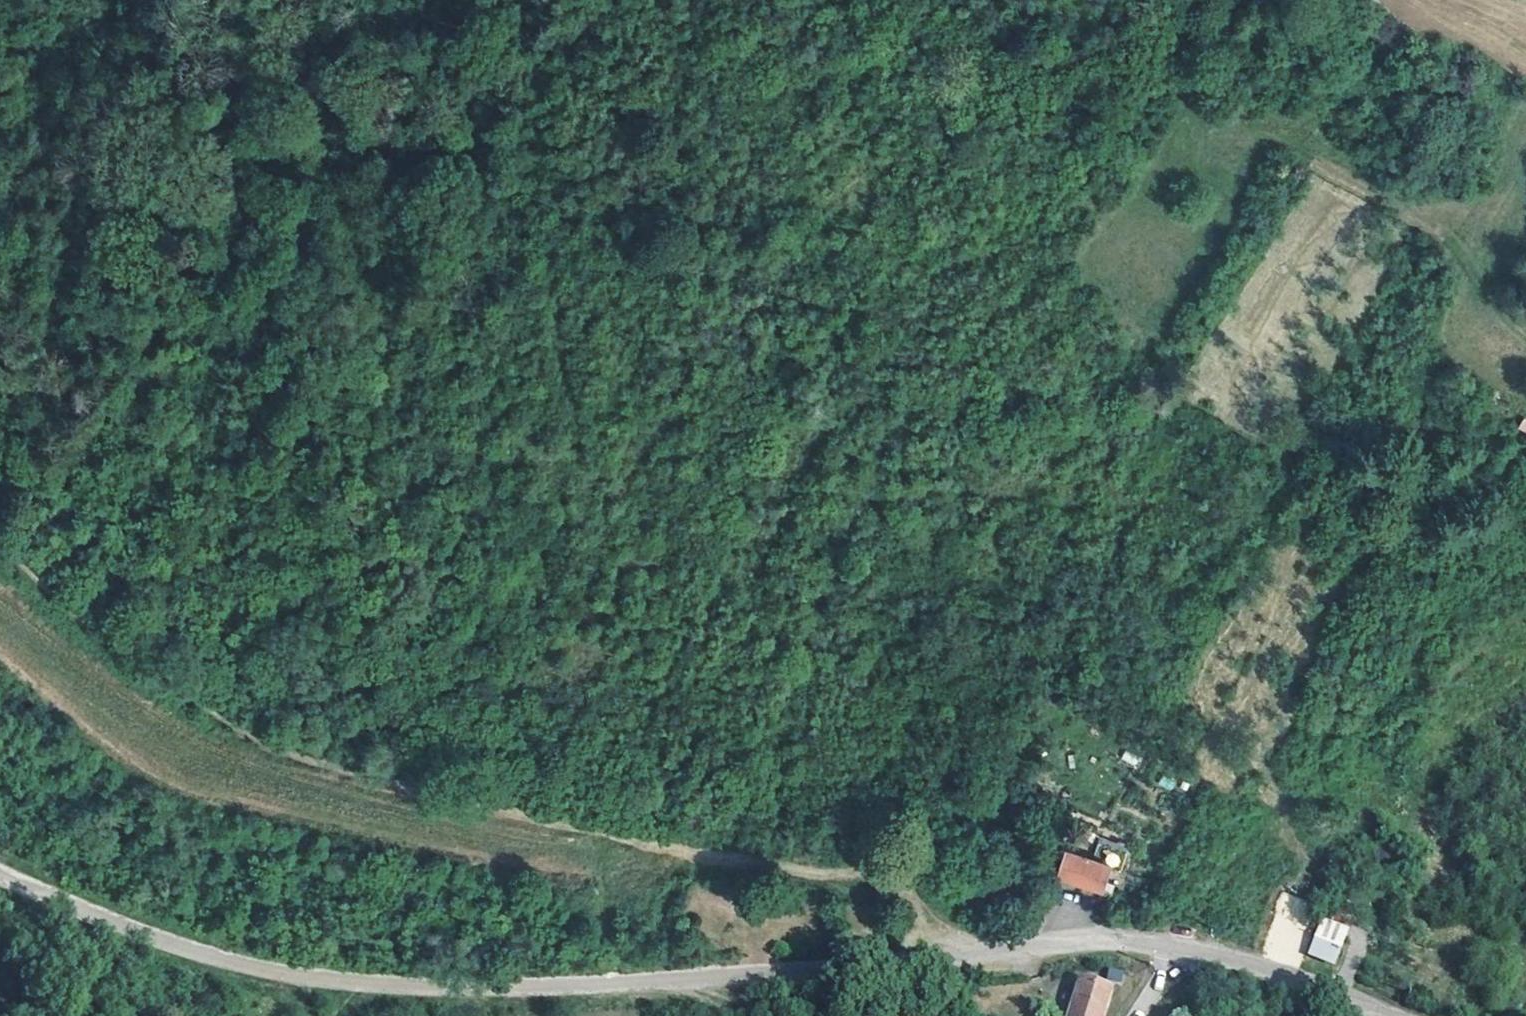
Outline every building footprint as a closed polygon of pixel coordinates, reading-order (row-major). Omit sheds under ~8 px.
[(1086,841),(1073,838),(1071,852),(1083,855),(1086,841)] [(1126,852),(1113,849),(1106,873),(1119,876),(1126,852)] [(1110,877),(1065,865),(1059,889),(1104,902),(1110,877)] [(1307,954),(1335,964),(1349,925),(1321,915),(1307,954)] [(1117,983),(1101,982),(1101,994),(1117,994),(1117,983)] [(1073,992),(1067,1015),(1101,1015),(1105,1002),(1073,992)]
